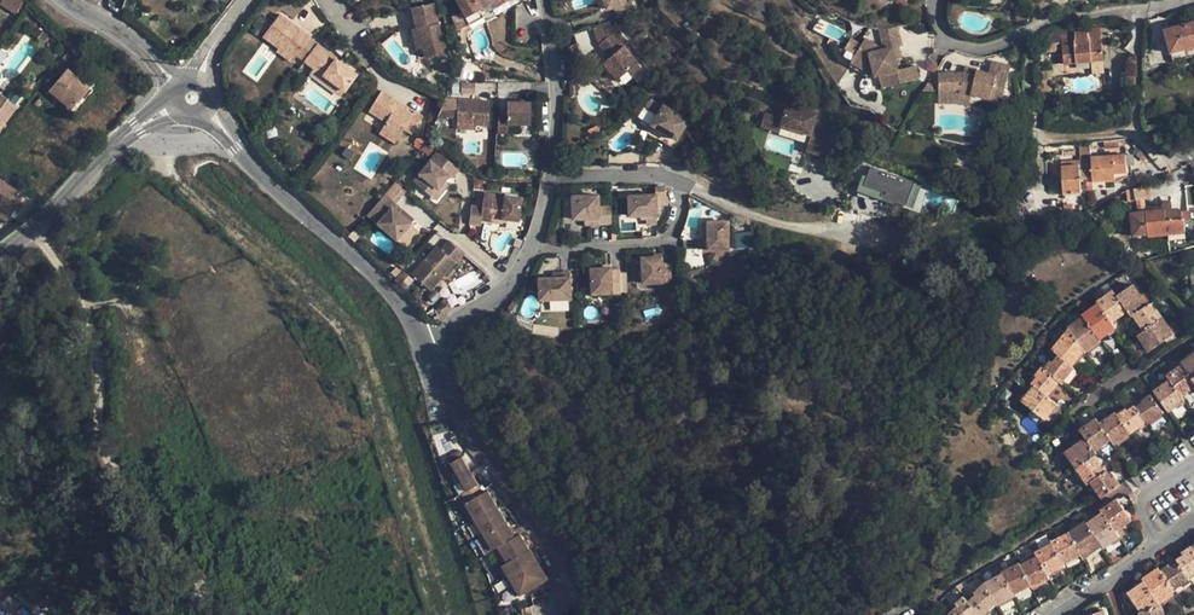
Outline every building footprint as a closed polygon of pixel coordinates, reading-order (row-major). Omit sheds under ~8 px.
[(0,3),(0,5),(15,15),(25,0),(2,0),(0,3)] [(465,18),(480,10),(497,0),(456,0),(465,18)] [(612,0),(608,0),(603,1),(606,10),(614,7),(612,0)] [(624,0),(612,0),(614,7),(618,19),(635,13),(631,1),(625,3),(624,0)] [(433,3),(412,7),(416,28),(422,27),(424,36),(421,37),(423,48),(425,58),(446,53),(441,33),(439,33),(433,3)] [(484,17),(480,10),(465,18),(469,26),(484,17)] [(1026,19),(1025,12),(1015,15),(1016,22),(1025,20),(1026,19)] [(279,14),(262,36),(278,48),(281,45),(295,57),(296,56),(304,61),(316,45),(316,44),(309,38),(310,37),(279,14)] [(1171,54),(1193,47),(1193,22),(1164,31),(1171,54)] [(424,36),(422,27),(416,28),(411,29),(416,50),(423,48),(421,37),(424,36)] [(897,27),(879,30),(884,49),(893,47),(893,49),(899,47),(902,46),(897,27)] [(1093,61),(1104,60),(1101,28),(1061,32),(1063,43),(1065,64),(1093,61)] [(1043,44),(1063,43),(1061,32),(1056,32),(1045,39),(1043,44)] [(612,33),(598,44),(609,57),(603,63),(616,80),(627,71),(637,63),(612,33)] [(875,77),(880,76),(883,88),(919,79),(915,66),(898,70),(896,60),(893,49),(893,47),(884,49),(883,49),(865,38),(855,55),(872,65),(875,77)] [(278,48),(276,50),(292,62),(295,57),(281,45),(278,48)] [(339,62),(316,45),(304,61),(313,68),(344,91),(356,74),(345,66),(339,62)] [(893,49),(896,60),(902,59),(899,47),(893,49)] [(872,65),(855,55),(851,63),(875,77),(872,65)] [(1105,72),(1104,60),(1093,61),(1094,73),(1105,72)] [(938,74),(938,91),(960,91),(960,97),(970,99),(971,95),(1002,102),(1011,66),(991,61),(988,74),(976,71),(975,76),(963,74),(961,74),(938,74)] [(637,63),(627,71),(632,77),(642,69),(637,63)] [(976,70),(965,67),(963,74),(975,76),(976,71),(976,70)] [(344,91),(313,68),(310,73),(340,96),(344,91)] [(89,88),(67,69),(49,89),(61,99),(59,102),(70,111),(89,88)] [(935,82),(927,82),(923,90),(935,90),(935,82)] [(399,102),(381,90),(368,112),(385,122),(382,128),(398,138),(403,129),(412,135),(423,117),(415,111),(413,114),(397,104),(399,102)] [(960,91),(938,91),(938,103),(959,103),(960,104),(960,97),(960,91)] [(0,94),(0,129),(17,107),(0,94)] [(970,99),(960,97),(960,104),(969,106),(970,99)] [(490,101),(445,98),(437,117),(457,118),(456,124),(475,125),(488,126),(490,101)] [(811,135),(810,138),(827,143),(832,127),(826,125),(828,116),(817,113),(819,108),(788,98),(784,111),(767,106),(761,126),(779,131),(781,126),(811,135)] [(407,107),(399,102),(397,104),(406,110),(407,107)] [(531,102),(507,102),(507,110),(498,110),(497,133),(508,134),(508,124),(531,125),(531,102)] [(689,121),(663,105),(651,125),(676,141),(689,121)] [(832,127),(834,118),(828,116),(826,125),(832,127)] [(398,138),(382,128),(379,133),(394,143),(398,138)] [(810,138),(808,144),(825,150),(827,143),(810,138)] [(437,151),(412,181),(431,197),(444,181),(448,176),(451,179),(459,169),(437,151)] [(1089,159),(1092,182),(1114,181),(1113,172),(1126,170),(1124,155),(1089,157),(1089,159)] [(1054,167),(1056,195),(1080,193),(1080,181),(1086,181),(1086,191),(1093,190),(1092,182),(1089,159),(1078,161),(1078,165),(1054,167)] [(865,166),(858,163),(847,180),(859,185),(865,166)] [(914,182),(870,167),(861,194),(879,201),(881,196),(906,205),(914,182)] [(1113,172),(1114,181),(1126,175),(1126,170),(1113,172)] [(24,196),(0,180),(0,207),(11,215),(24,196)] [(482,189),(483,181),(474,180),(473,188),(482,189)] [(444,181),(431,197),(435,201),(448,185),(444,181)] [(1133,189),(1135,199),(1138,199),(1145,198),(1143,187),(1133,189)] [(482,207),(471,206),(469,224),(481,225),(481,221),(502,223),(503,219),(518,221),(521,198),(483,193),(482,207)] [(377,223),(394,203),(384,194),(366,215),(377,223)] [(1131,212),(1134,236),(1164,234),(1183,232),(1180,211),(1172,212),(1172,202),(1160,203),(1161,205),(1152,206),(1152,212),(1146,212),(1146,205),(1139,206),(1140,211),(1131,212)] [(394,203),(377,223),(396,240),(411,223),(399,213),(402,210),(394,203)] [(601,205),(575,207),(575,229),(586,229),(592,228),(592,234),(602,233),(601,205)] [(649,234),(659,233),(658,205),(631,206),(632,226),(642,226),(648,226),(649,229),(649,234)] [(0,207),(0,217),(7,222),(11,215),(0,207)] [(399,213),(411,223),(414,220),(402,210),(399,213)] [(1189,210),(1180,211),(1183,232),(1191,231),(1189,210)] [(708,248),(702,248),(702,258),(731,258),(731,231),(711,231),(711,242),(711,248),(708,248)] [(1164,234),(1165,245),(1184,243),(1183,232),(1164,234)] [(464,254),(448,241),(440,249),(436,246),(411,274),(430,291),(455,263),(456,264),(464,254)] [(665,267),(655,268),(645,268),(646,293),(673,291),(673,274),(666,274),(665,267)] [(413,280),(402,271),(395,279),(405,288),(413,280)] [(604,278),(594,279),(596,303),(624,302),(623,280),(615,280),(614,278),(604,278)] [(556,288),(543,288),(543,310),(574,309),(574,282),(563,283),(563,288),(556,288)] [(1128,312),(1131,316),(1133,315),(1148,305),(1133,284),(1116,296),(1128,312)] [(1098,303),(1111,323),(1128,312),(1116,296),(1113,291),(1096,301),(1098,303)] [(451,308),(448,301),(436,307),(440,314),(451,308)] [(1084,317),(1099,339),(1115,329),(1111,323),(1098,303),(1082,315),(1084,317)] [(1133,315),(1143,331),(1162,317),(1157,310),(1154,312),(1149,304),(1148,305),(1133,315)] [(1084,351),(1085,352),(1101,341),(1099,339),(1084,317),(1067,328),(1068,330),(1084,351)] [(1137,335),(1148,352),(1173,334),(1162,317),(1143,331),(1137,335)] [(1058,355),(1072,366),(1084,351),(1068,330),(1052,349),(1058,355)] [(1191,378),(1193,376),(1193,353),(1180,362),(1181,365),(1191,378)] [(1060,382),(1061,384),(1074,368),(1072,366),(1058,355),(1052,363),(1050,361),(1043,368),(1060,382)] [(1181,396),(1193,388),(1193,383),(1191,378),(1181,365),(1166,376),(1169,380),(1181,396)] [(1033,386),(1047,397),(1060,382),(1043,368),(1042,367),(1035,376),(1036,378),(1031,384),(1033,386)] [(1153,391),(1168,411),(1184,400),(1181,396),(1169,380),(1153,391)] [(1021,401),(1044,420),(1057,405),(1047,397),(1033,386),(1021,401)] [(1145,422),(1146,424),(1163,413),(1150,395),(1140,400),(1142,403),(1135,407),(1145,422)] [(1116,415),(1130,433),(1145,422),(1135,407),(1133,405),(1127,411),(1125,409),(1116,415)] [(1111,440),(1113,444),(1130,433),(1116,415),(1114,412),(1098,423),(1111,440)] [(1085,438),(1095,451),(1111,440),(1098,423),(1095,418),(1079,430),(1085,438)] [(1065,452),(1076,468),(1095,456),(1097,454),(1095,451),(1085,438),(1065,452)] [(1076,468),(1087,484),(1090,482),(1104,473),(1098,464),(1101,463),(1095,456),(1076,468)] [(518,596),(519,598),(547,582),(529,551),(528,552),(519,537),(515,539),(487,492),(483,496),(461,459),(450,465),(466,492),(461,495),(466,504),(465,505),(492,553),(498,550),(507,565),(501,568),(501,570),(518,596)] [(1090,482),(1101,498),(1120,485),(1114,477),(1112,478),(1107,470),(1104,473),(1090,482)] [(1102,513),(1115,531),(1131,521),(1117,499),(1101,510),(1102,513)] [(1102,546),(1104,549),(1120,538),(1115,531),(1102,513),(1086,524),(1102,546)] [(1081,556),(1083,559),(1102,546),(1086,524),(1085,521),(1068,532),(1081,556)] [(1052,543),(1063,564),(1081,556),(1068,532),(1051,542),(1052,543)] [(1037,556),(1047,575),(1064,566),(1063,564),(1052,543),(1035,553),(1037,556)] [(1188,577),(1193,573),(1193,551),(1191,546),(1182,553),(1183,555),(1176,560),(1178,563),(1188,577)] [(492,553),(501,568),(507,565),(498,550),(492,553)] [(1031,586),(1032,589),(1050,580),(1047,575),(1037,556),(1020,565),(1031,586)] [(1003,574),(1014,595),(1031,586),(1020,565),(1019,563),(1002,572),(1003,574)] [(1160,571),(1173,591),(1190,580),(1188,577),(1178,563),(1170,569),(1168,566),(1160,571)] [(1143,581),(1159,604),(1175,594),(1173,591),(1160,571),(1157,568),(1141,579),(1143,581)] [(497,572),(514,599),(518,596),(501,570),(497,572)] [(996,604),(997,606),(1015,597),(1014,595),(1003,574),(985,583),(996,604)] [(1127,593),(1140,612),(1159,606),(1159,604),(1143,581),(1127,593)] [(980,614),(984,614),(996,604),(985,583),(974,593),(976,595),(967,602),(979,614),(980,614)] [(954,614),(977,614),(979,614),(967,602),(963,597),(956,604),(958,607),(951,612),(954,614)] [(1141,614),(1164,614),(1165,614),(1162,605),(1159,606),(1140,612),(1141,614)]
